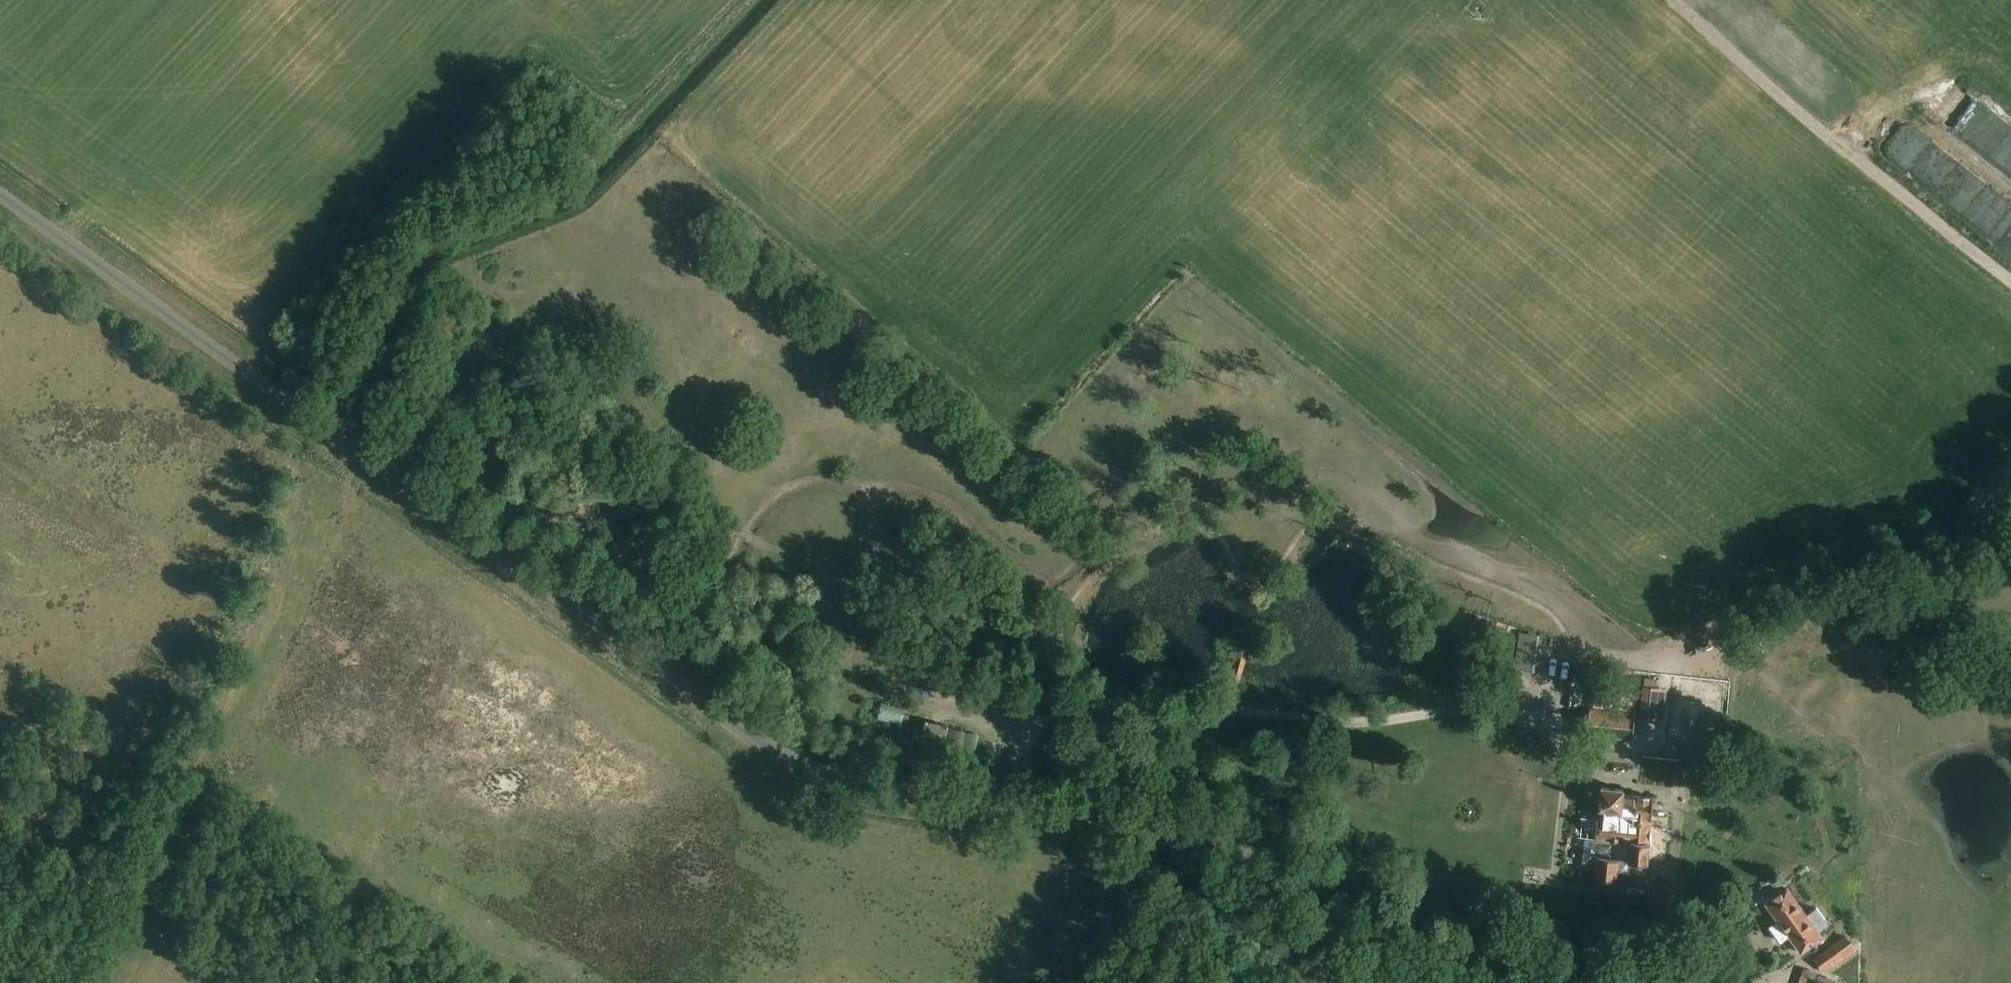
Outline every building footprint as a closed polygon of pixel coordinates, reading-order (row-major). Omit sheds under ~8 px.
[(2010,144),(1963,101),(1940,127),(1988,170),(2010,144)] [(1970,194),(1963,204),(1972,211),(1962,225),(2010,262),(2010,224),(1970,194)] [(1997,481),(2010,491),(2010,460),(1997,481)] [(1660,688),(1661,676),(1646,675),(1645,687),(1660,688)] [(1636,712),(1637,693),(1593,689),(1591,708),(1636,712)] [(1642,724),(1664,723),(1662,691),(1640,692),(1642,724)] [(1636,712),(1591,708),(1590,708),(1588,736),(1633,740),(1636,712)] [(1701,744),(1682,742),(1680,758),(1699,761),(1701,744)] [(1648,864),(1654,798),(1623,796),(1624,790),(1602,788),(1598,841),(1585,840),(1584,863),(1597,864),(1595,878),(1618,880),(1619,859),(1629,860),(1629,863),(1637,863),(1648,864)] [(1807,915),(1789,890),(1767,906),(1778,922),(1770,928),(1780,942),(1788,936),(1802,955),(1824,939),(1819,932),(1830,924),(1818,907),(1807,915)] [(1847,935),(1816,958),(1826,973),(1858,950),(1847,935)]
